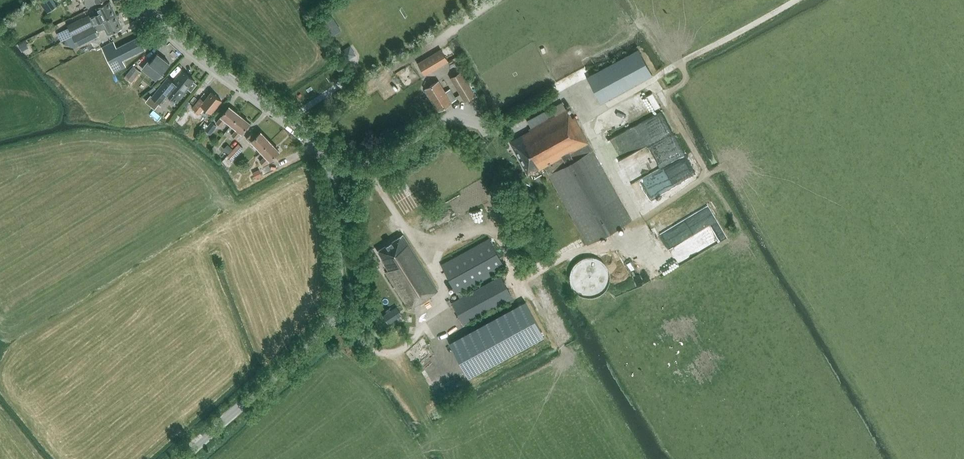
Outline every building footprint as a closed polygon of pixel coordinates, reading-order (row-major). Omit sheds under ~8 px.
[(47,12),(58,4),(54,0),(42,0),(40,2),(47,12)] [(96,7),(98,12),(93,15),(90,16),(89,14),(83,17),(82,17),(68,24),(73,35),(103,21),(103,20),(109,17),(109,18),(110,17),(110,16),(112,15),(113,16),(116,14),(110,1),(96,7)] [(324,12),(319,15),(324,23),(329,20),(324,12)] [(73,35),(72,35),(72,36),(66,39),(69,46),(73,44),(75,47),(77,45),(78,46),(100,35),(98,31),(106,27),(109,34),(123,27),(116,14),(113,16),(112,15),(110,16),(110,17),(109,18),(109,17),(103,20),(103,21),(73,35)] [(72,36),(72,35),(69,28),(58,33),(61,39),(60,40),(61,41),(62,41),(66,39),(72,36)] [(139,37),(117,48),(114,41),(102,47),(114,72),(126,66),(123,59),(145,48),(139,37)] [(19,44),(22,50),(28,46),(25,41),(19,44)] [(425,75),(449,61),(442,48),(418,62),(425,75)] [(652,74),(638,49),(587,77),(601,103),(652,74)] [(150,63),(148,61),(144,66),(150,71),(154,67),(162,73),(170,63),(157,53),(150,63)] [(133,65),(124,76),(122,79),(129,84),(131,82),(140,71),(133,65)] [(404,68),(396,73),(398,76),(406,71),(404,68)] [(450,76),(454,83),(465,101),(476,95),(465,77),(460,69),(450,76)] [(194,81),(194,80),(183,70),(173,81),(169,78),(153,97),(159,102),(165,95),(175,103),(187,88),(191,91),(197,84),(194,81)] [(456,99),(450,89),(445,92),(445,91),(438,81),(434,84),(425,89),(432,100),(438,111),(451,102),(456,99)] [(200,98),(193,108),(200,113),(205,107),(211,112),(221,100),(211,92),(204,101),(200,98)] [(540,170),(545,167),(575,221),(588,244),(631,220),(588,143),(589,143),(574,117),(572,118),(567,108),(566,109),(562,102),(544,112),(544,113),(527,122),(531,128),(529,129),(530,131),(510,142),(528,174),(539,168),(540,170)] [(226,120),(232,124),(239,114),(229,106),(221,116),(222,116),(216,123),(221,126),(226,120)] [(185,132),(195,119),(186,112),(176,124),(185,132)] [(239,114),(232,124),(237,129),(232,135),(236,139),(241,132),(242,132),(250,123),(239,114)] [(205,129),(211,134),(217,127),(211,121),(205,129)] [(252,141),(261,150),(270,141),(261,132),(256,136),(253,132),(246,138),(250,142),(252,141)] [(270,141),(261,150),(266,156),(260,161),(264,165),(270,159),(270,160),(279,151),(270,141)] [(228,153),(233,149),(227,144),(223,149),(228,153)] [(233,160),(243,148),(239,144),(228,155),(233,160)] [(623,161),(633,180),(642,175),(632,156),(623,161)] [(256,178),(263,175),(261,171),(260,169),(253,172),(256,178)] [(386,272),(409,309),(438,291),(403,235),(378,250),(385,262),(384,263),(389,270),(386,272)] [(460,298),(463,296),(460,292),(504,268),(489,239),(441,264),(457,293),(458,293),(460,298)] [(611,290),(608,255),(574,258),(577,293),(611,290)] [(501,276),(463,296),(460,298),(452,302),(464,324),(512,298),(501,276)] [(525,301),(450,342),(469,378),(545,336),(525,301)] [(385,312),(391,321),(404,312),(399,303),(385,312)] [(430,358),(415,371),(420,377),(435,364),(430,358)]
